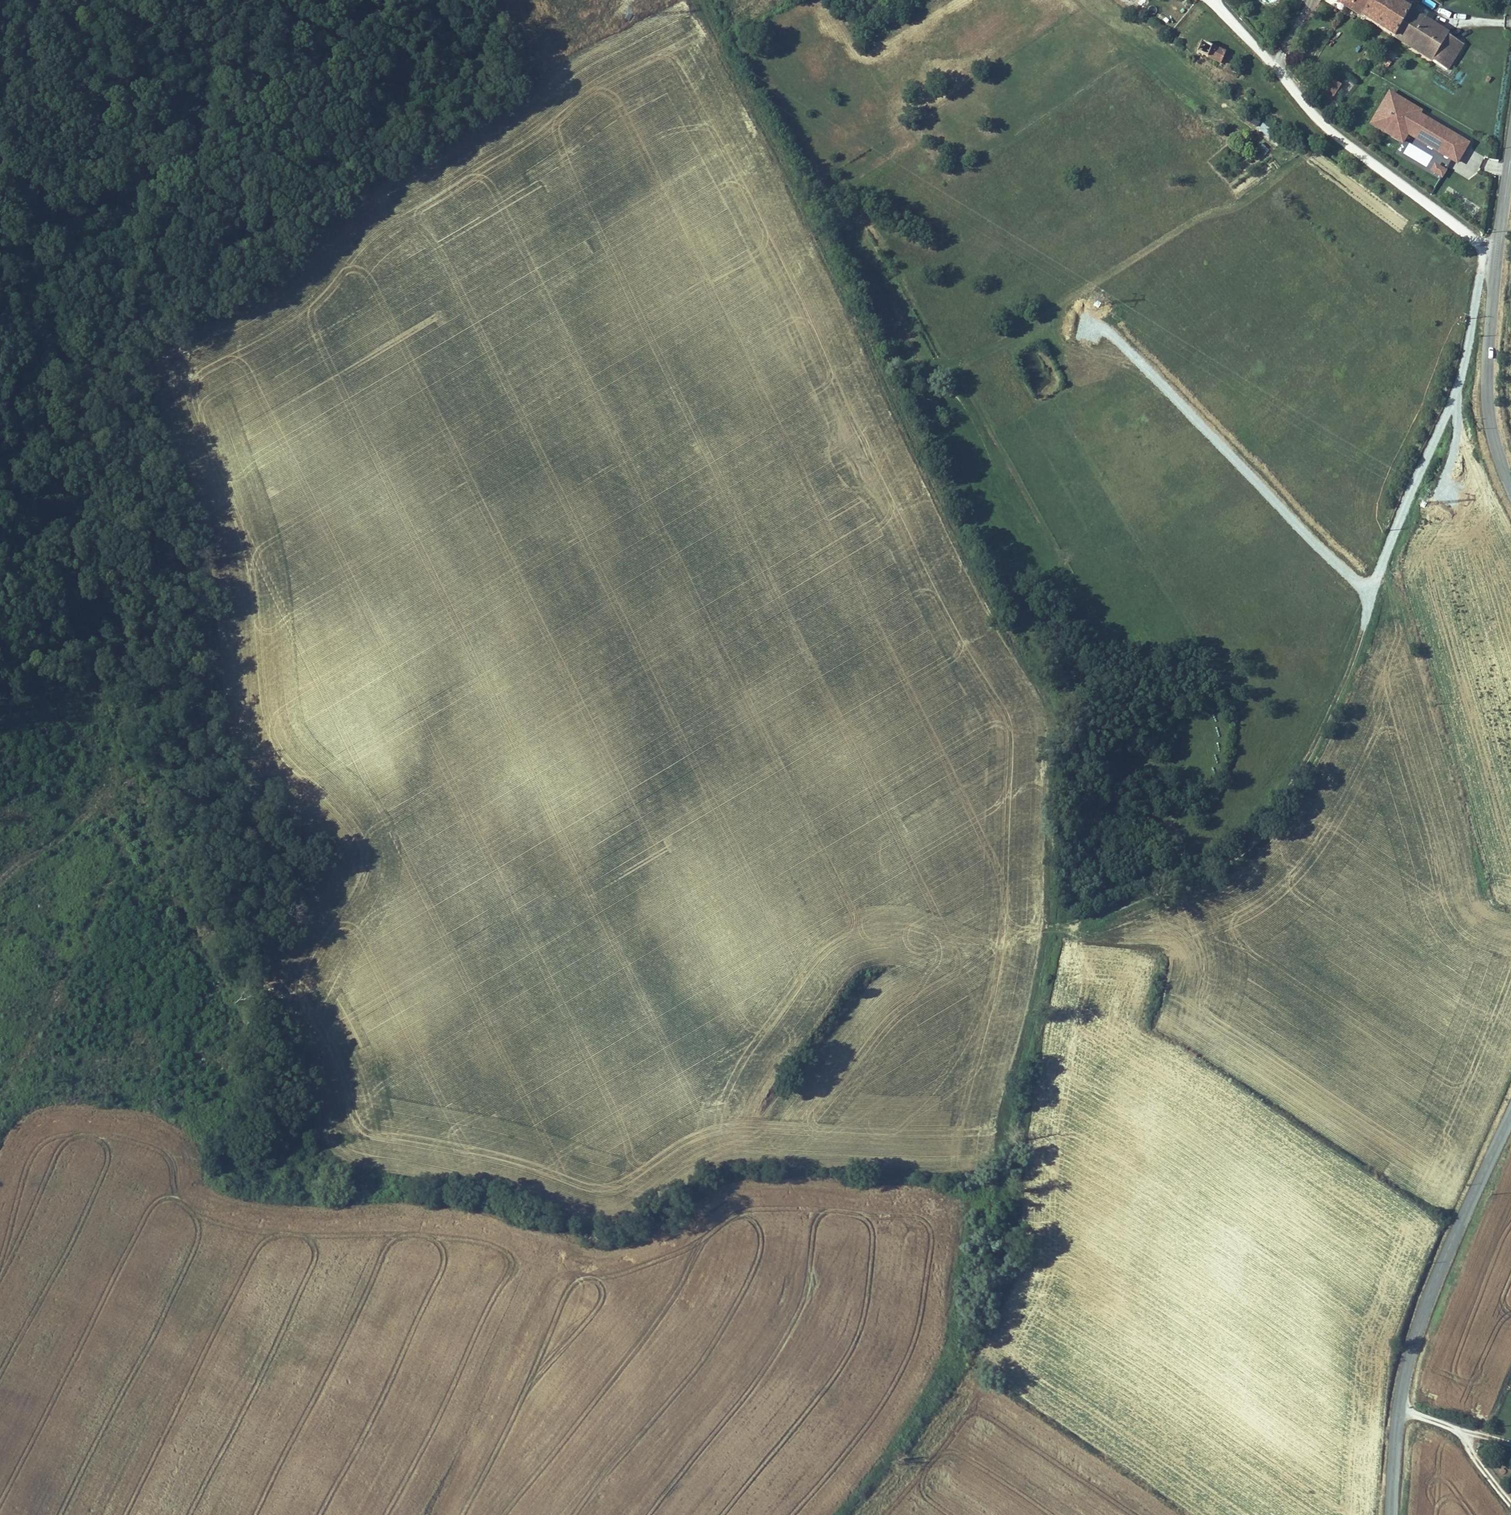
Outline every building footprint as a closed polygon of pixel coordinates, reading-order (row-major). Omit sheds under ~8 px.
[(1349,10),(1355,0),(1332,0),(1349,10)] [(1349,10),(1393,36),(1396,38),(1410,14),(1387,0),(1355,0),(1349,10)] [(1464,46),(1410,14),(1396,38),(1450,70),(1464,46)] [(1489,52),(1491,46),(1481,42),(1478,48),(1489,52)] [(1200,47),(1195,58),(1206,63),(1211,52),(1200,47)] [(1211,52),(1206,63),(1228,73),(1233,62),(1211,52)] [(1341,83),(1330,76),(1321,93),(1332,99),(1341,83)] [(1415,112),(1389,97),(1371,127),(1402,144),(1407,135),(1410,129),(1430,141),(1427,147),(1456,164),(1467,146),(1417,117),(1416,119),(1413,116),(1414,115),(1415,112)] [(1430,141),(1410,129),(1407,135),(1427,147),(1430,141)] [(1433,162),(1429,171),(1442,178),(1447,169),(1433,162)]
